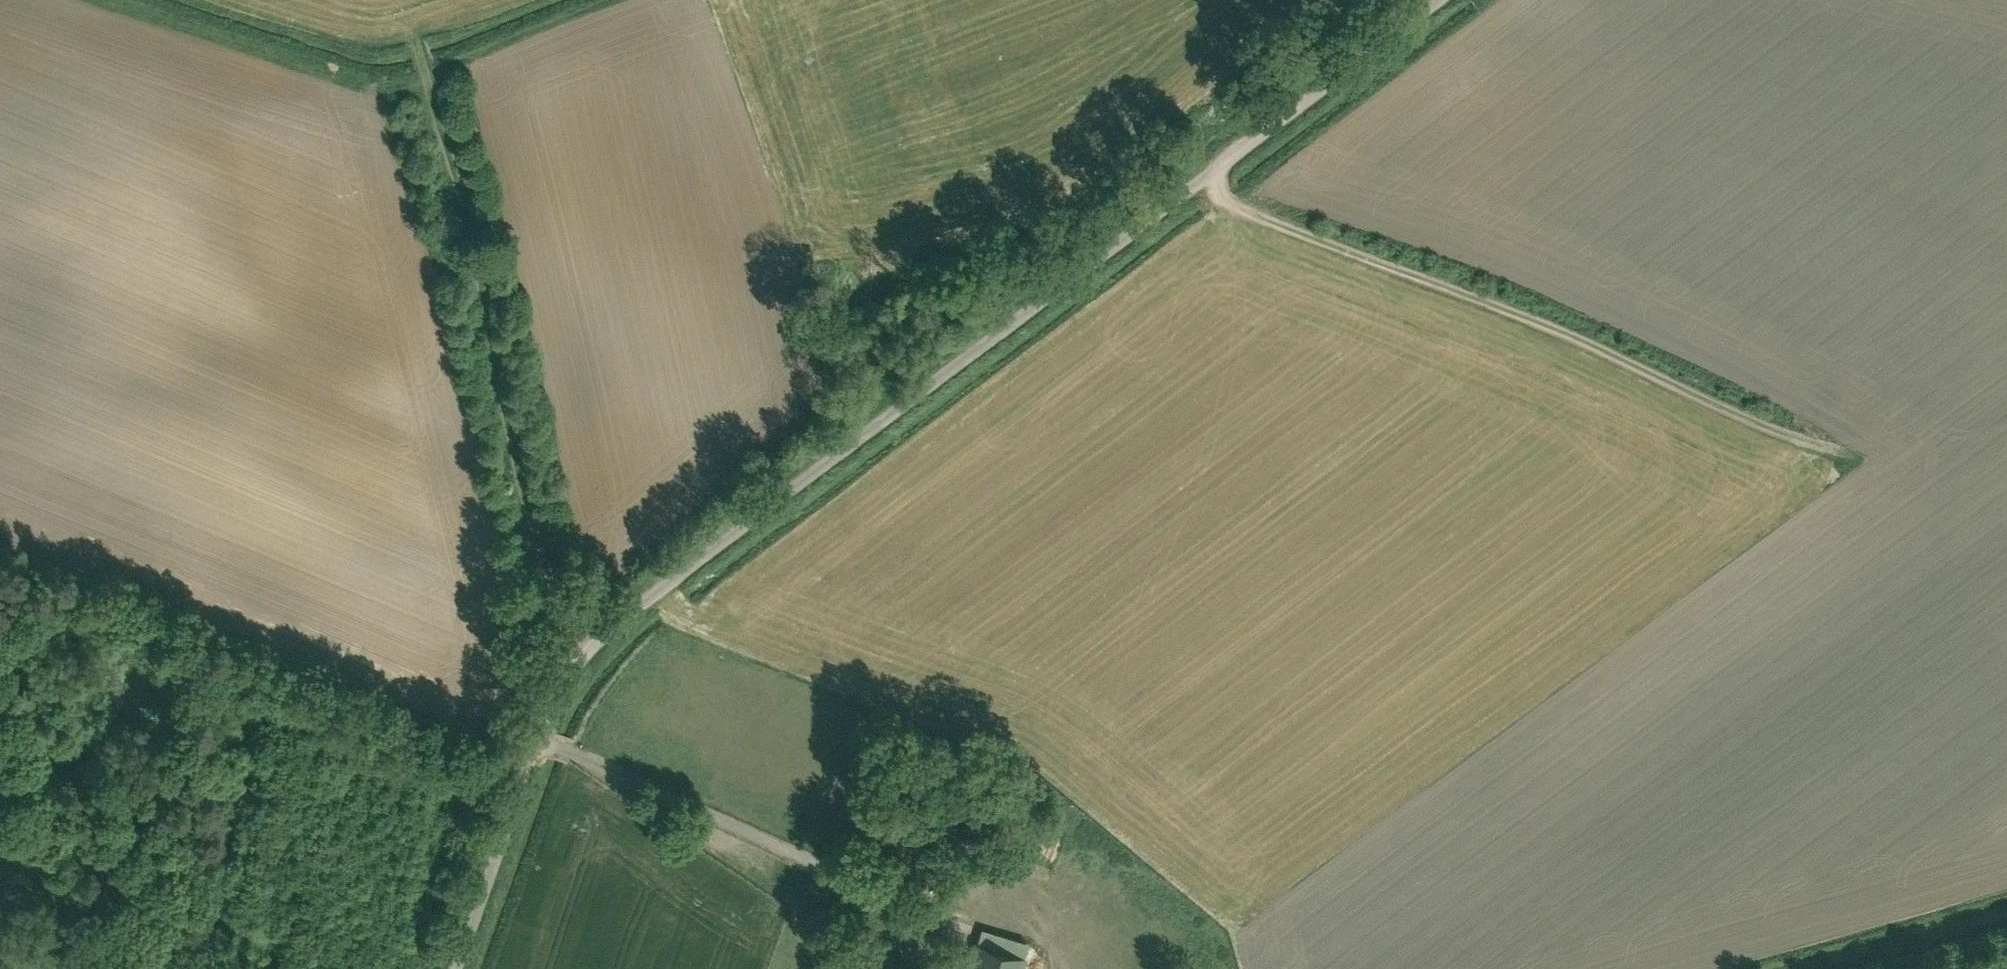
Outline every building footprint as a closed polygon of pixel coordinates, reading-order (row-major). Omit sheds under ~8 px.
[(981,928),(968,968),(1022,968),(1030,943),(981,928)]
